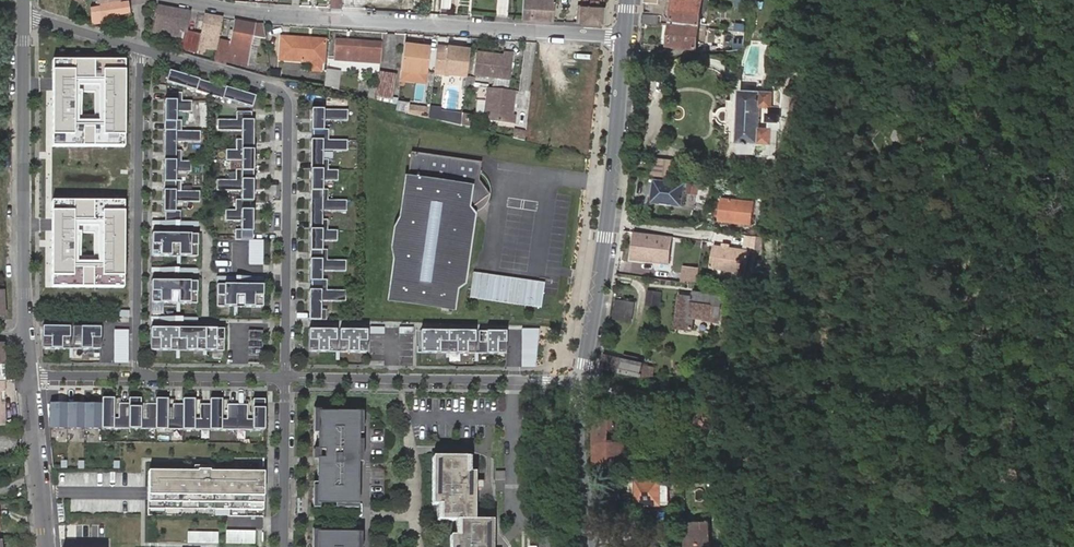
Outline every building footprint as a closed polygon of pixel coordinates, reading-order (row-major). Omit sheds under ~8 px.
[(342,10),(342,0),(331,0),(331,9),(342,10)] [(442,8),(450,8),(451,0),(443,0),(442,8)] [(554,22),(556,0),(523,0),(522,20),(554,22)] [(604,7),(601,6),(602,0),(583,0),(583,6),(582,6),(580,23),(602,25),(604,7)] [(671,47),(698,50),(703,0),(677,0),(671,47)] [(89,7),(92,24),(108,22),(107,16),(130,13),(128,1),(89,7)] [(180,38),(177,51),(199,57),(200,53),(203,36),(203,35),(187,33),(191,13),(159,7),(155,26),(170,29),(169,36),(180,38)] [(659,16),(644,14),(643,24),(658,25),(659,16)] [(783,15),(782,28),(793,28),(793,16),(783,15)] [(216,52),(219,39),(223,19),(207,16),(203,35),(203,36),(200,53),(206,54),(207,50),(216,52)] [(253,37),(265,39),(263,26),(235,21),(231,42),(219,39),(214,62),(226,65),(228,60),(247,64),(249,55),(247,54),(248,50),(250,50),(253,37)] [(154,33),(169,36),(170,29),(155,26),(154,33)] [(310,40),(281,38),(280,60),(325,63),(326,44),(310,43),(310,40)] [(384,44),(337,41),(336,61),(382,63),(384,44)] [(467,53),(435,49),(433,74),(466,78),(467,53)] [(428,54),(402,51),(400,82),(417,83),(418,74),(426,75),(428,54)] [(502,57),(476,55),(473,77),(509,82),(512,56),(503,55),(502,57)] [(131,60),(54,60),(53,146),(130,147),(131,60)] [(254,96),(168,71),(164,83),(251,108),(254,96)] [(326,88),(336,90),(338,73),(327,72),(326,88)] [(370,89),(367,98),(373,101),(395,106),(396,101),(391,100),(395,77),(378,74),(376,89),(370,89)] [(426,75),(418,74),(417,83),(424,84),(425,84),(426,75)] [(515,93),(487,89),(482,121),(513,126),(515,118),(511,117),(515,93)] [(771,104),(771,91),(739,91),(737,143),(740,144),(740,154),(772,155),(774,151),(775,147),(776,129),(779,129),(779,105),(771,104)] [(190,113),(190,102),(163,102),(163,123),(165,123),(165,132),(180,132),(180,121),(175,121),(175,112),(190,113)] [(430,120),(431,110),(412,105),(410,114),(430,120)] [(346,125),(346,114),(309,114),(309,135),(311,135),(311,143),(326,144),(327,133),(321,133),(321,125),(346,125)] [(472,117),(463,117),(462,129),(471,130),(472,117)] [(251,129),(251,121),(216,121),(216,132),(241,132),(241,141),(235,140),(235,151),(253,151),(253,129),(251,129)] [(906,130),(897,128),(894,135),(895,139),(899,140),(907,140),(906,130)] [(199,143),(199,132),(180,132),(165,132),(163,132),(162,153),(164,153),(164,162),(180,162),(180,151),(174,151),(174,143),(199,143)] [(514,140),(525,143),(526,135),(514,133),(514,140)] [(345,156),(345,145),(326,144),(311,143),(309,144),(309,165),(309,174),(326,174),(326,163),(321,163),(321,154),(345,156)] [(907,145),(897,145),(897,156),(908,156),(907,145)] [(252,173),(253,151),(235,151),(225,151),(225,162),(241,162),(240,171),(235,170),(235,181),(250,181),(250,173),(252,173)] [(478,181),(481,163),(411,153),(407,180),(405,180),(400,220),(395,229),(391,250),(394,261),(388,301),(452,310),(455,291),(463,284),(473,217),(474,207),(489,196),(478,181)] [(652,177),(677,179),(678,163),(653,161),(652,177)] [(190,173),(190,162),(180,162),(164,162),(162,162),(162,183),(164,183),(164,192),(180,192),(180,181),(174,181),(174,173),(190,173)] [(336,184),(337,174),(326,174),(309,174),(309,195),(308,204),(326,204),(326,193),(321,193),(321,184),(336,184)] [(699,184),(656,179),(653,203),(683,207),(685,192),(698,194),(699,184)] [(252,203),(252,181),(250,181),(235,181),(216,181),(216,192),(240,192),(240,201),(235,200),(235,211),(250,211),(250,203),(252,203)] [(199,203),(199,192),(180,192),(164,192),(162,192),(162,213),(164,213),(164,222),(179,222),(180,211),(174,211),(174,203),(199,203)] [(753,202),(722,198),(719,220),(750,224),(753,202)] [(130,200),(52,199),(51,289),(129,290),(130,200)] [(320,223),(320,214),(343,215),(344,205),(326,204),(308,204),(308,225),(308,233),(326,234),(326,223),(320,223)] [(252,233),(252,211),(250,211),(235,211),(225,211),(225,222),(240,222),(240,231),(235,231),(235,241),(249,241),(250,241),(250,233),(252,233)] [(195,261),(196,233),(149,233),(149,261),(195,261)] [(336,244),(336,233),(326,234),(308,233),(308,255),(308,264),(326,264),(326,253),(320,253),(320,244),(336,244)] [(634,233),(631,260),(642,261),(645,259),(653,260),(655,263),(663,263),(670,258),(673,237),(634,233)] [(756,245),(757,236),(744,234),(743,244),(756,245)] [(264,241),(249,241),(249,265),(264,265),(264,241)] [(722,246),(713,245),(710,266),(742,271),(746,250),(727,247),(723,246),(722,246)] [(343,276),(343,265),(326,264),(308,264),(308,286),(310,286),(310,294),(325,294),(326,284),(320,284),(320,275),(343,276)] [(698,269),(686,268),(684,283),(687,283),(687,280),(697,282),(698,269)] [(544,284),(473,273),(469,297),(540,308),(544,284)] [(194,308),(194,281),(148,281),(148,308),(194,308)] [(260,312),(261,285),(214,284),(214,312),(260,312)] [(661,293),(648,291),(646,305),(659,307),(661,293)] [(344,306),(343,295),(325,294),(310,294),(307,295),(307,316),(307,325),(324,325),(324,314),(319,314),(319,306),(344,306)] [(711,307),(712,297),(695,294),(695,299),(681,297),(677,328),(692,330),(694,319),(703,320),(718,322),(720,308),(711,307)] [(722,298),(712,297),(711,307),(720,308),(722,298)] [(619,301),(617,317),(636,320),(638,303),(619,301)] [(68,349),(68,327),(41,327),(41,349),(68,349)] [(98,349),(98,328),(71,327),(71,349),(98,349)] [(539,329),(521,329),(521,367),(535,367),(539,329)] [(129,331),(114,331),(113,363),(128,364),(129,331)] [(262,331),(248,331),(248,364),(263,364),(262,331)] [(175,334),(149,333),(148,344),(157,344),(157,355),(167,356),(168,345),(175,345),(175,334)] [(202,335),(175,334),(175,345),(184,345),(183,356),(194,356),(195,345),(201,346),(202,335)] [(201,355),(213,356),(213,345),(214,334),(202,335),(201,346),(201,355)] [(333,336),(306,335),(306,346),(315,346),(314,357),(325,357),(326,347),(332,347),(333,336)] [(363,336),(337,335),(337,346),(345,347),(345,357),(356,358),(356,347),(363,347),(363,336)] [(445,347),(446,336),(418,336),(418,358),(437,358),(437,348),(445,347)] [(472,337),(446,336),(445,347),(454,347),(454,358),(465,358),(465,348),(472,348),(472,337)] [(503,337),(476,336),(476,347),(485,348),(484,358),(495,359),(496,348),(503,348),(503,337)] [(624,359),(605,356),(603,368),(640,375),(646,375),(654,375),(655,366),(639,363),(640,357),(625,354),(624,359)] [(112,401),(100,401),(100,405),(100,433),(262,433),(263,403),(252,403),(252,422),(244,422),(244,409),(226,408),(226,423),(220,422),(220,402),(209,402),(208,408),(198,408),(198,423),(192,422),(193,402),(182,402),(181,408),(171,408),(171,422),(166,422),(166,402),(154,402),(154,408),(148,408),(147,421),(139,422),(139,402),(127,402),(127,407),(116,407),(117,419),(112,419),(112,401)] [(100,405),(50,404),(50,430),(100,433),(100,405)] [(718,454),(727,458),(730,449),(729,437),(724,434),(729,423),(716,417),(720,409),(705,407),(704,409),(702,409),(694,425),(715,437),(710,446),(719,451),(718,454)] [(627,410),(598,409),(597,464),(626,465),(627,410)] [(359,413),(318,412),(317,505),(358,506),(359,413)] [(439,502),(444,502),(444,517),(456,517),(462,517),(461,533),(456,533),(452,533),(452,546),(494,546),(494,518),(476,517),(477,471),(472,471),(467,471),(467,456),(435,455),(434,489),(434,502),(439,502)] [(260,479),(148,478),(148,494),(147,515),(260,516),(260,479)] [(662,480),(638,480),(639,505),(662,505),(670,505),(670,480),(662,480)] [(672,526),(672,507),(655,507),(655,526),(672,526)] [(688,521),(687,546),(691,546),(710,546),(710,522),(688,521)] [(255,544),(256,530),(226,528),(225,542),(255,544)] [(218,543),(218,531),(187,531),(187,542),(218,543)] [(316,532),(316,546),(360,546),(360,533),(316,532)]
